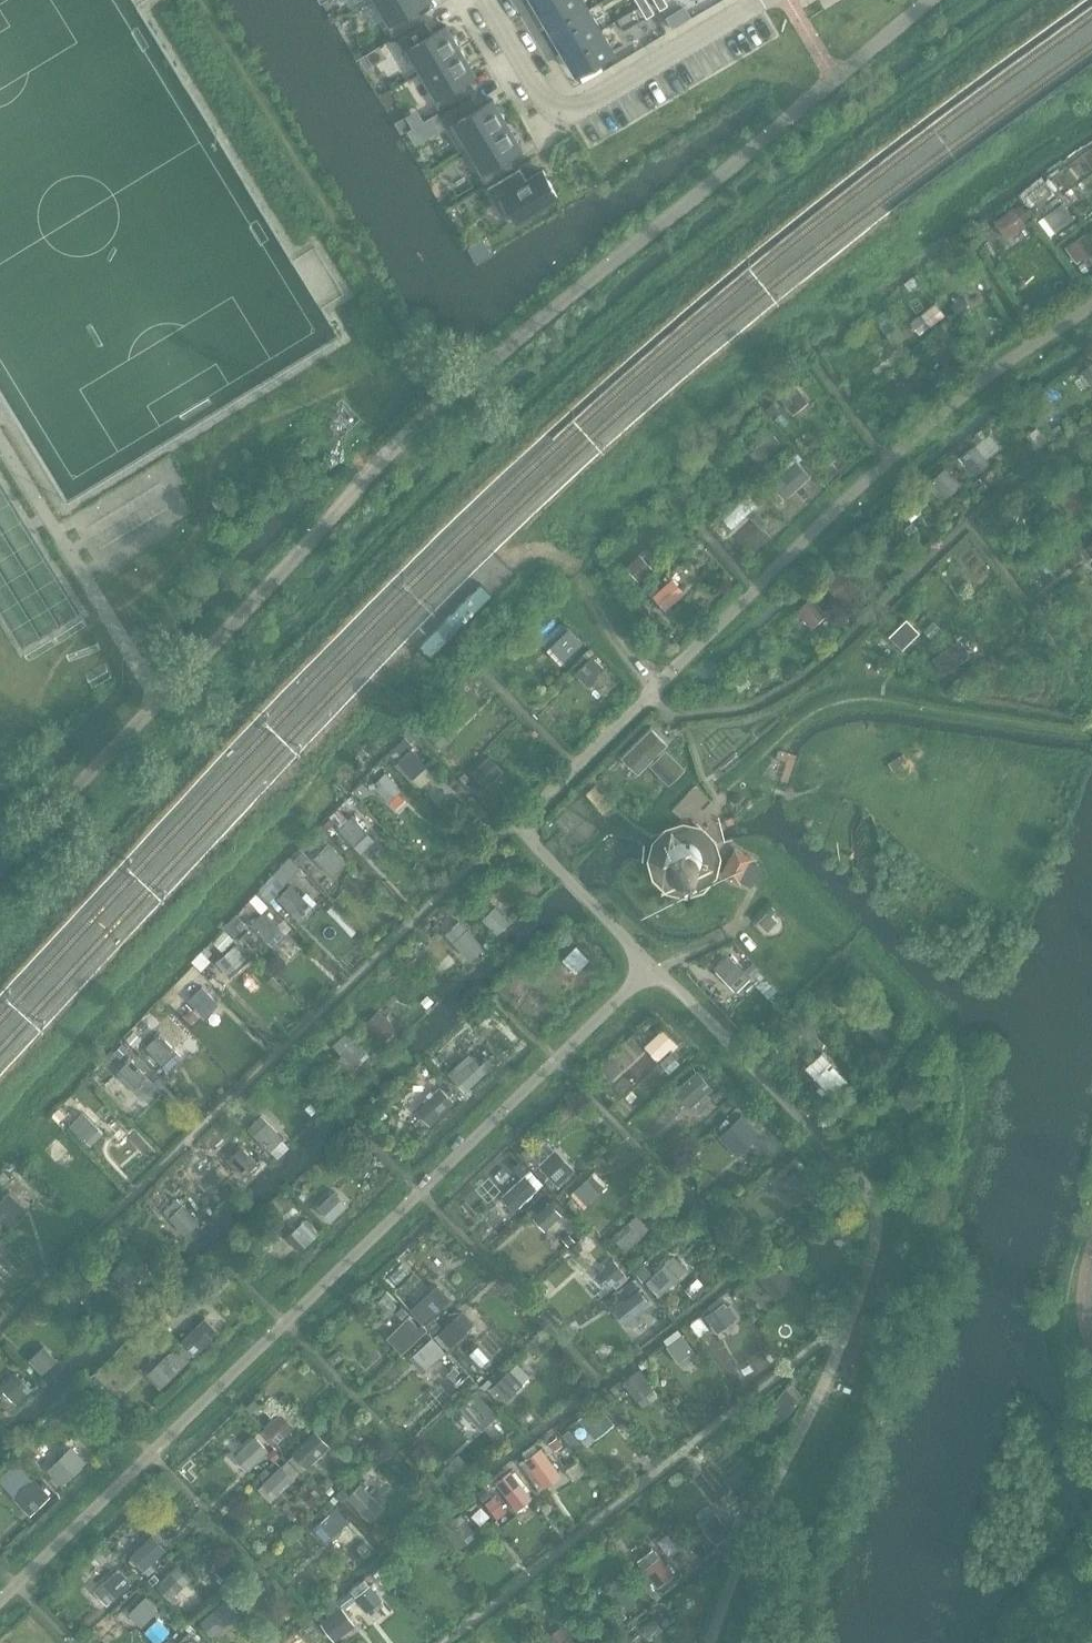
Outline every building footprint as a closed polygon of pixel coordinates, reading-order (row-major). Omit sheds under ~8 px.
[(368,2),(368,3),(373,0),(393,35),(421,18),(414,7),(426,0),(372,0),(368,2)] [(540,10),(557,0),(535,0),(540,10)] [(540,10),(553,31),(590,9),(584,0),(557,0),(540,10)] [(661,10),(668,5),(665,0),(655,0),(661,10)] [(648,2),(640,6),(647,18),(655,13),(648,2)] [(590,9),(553,31),(565,52),(602,30),(590,9)] [(426,22),(398,38),(405,50),(410,48),(423,70),(418,73),(419,74),(461,49),(447,25),(432,33),(426,22)] [(602,30),(565,52),(578,73),(614,51),(602,30)] [(362,55),(369,71),(382,65),(380,62),(390,58),(384,44),(362,55)] [(461,49),(419,74),(440,109),(467,92),(461,81),(475,73),(461,49)] [(472,96),(440,115),(461,150),(507,123),(493,99),(479,107),(472,96)] [(507,123),(461,150),(462,151),(466,148),(487,183),(514,166),(507,155),(521,147),(507,123)] [(521,169),(488,188),(510,224),(524,216),(526,217),(541,208),(540,206),(558,195),(544,170),(527,180),(521,169)] [(1068,220),(1055,201),(1042,210),(1056,229),(1068,220)] [(1017,203),(996,219),(1010,236),(1030,220),(1017,203)] [(1082,231),(1070,240),(1084,259),(1091,252),(1091,244),(1082,231)] [(1083,346),(1070,355),(1085,375),(1091,370),(1091,359),(1083,346)] [(813,403),(800,387),(784,400),(797,417),(813,403)] [(781,445),(768,428),(752,441),(765,458),(781,445)] [(800,459),(775,482),(788,496),(814,474),(800,459)] [(950,493),(963,482),(949,465),(936,476),(950,493)] [(654,594),(668,610),(688,592),(675,576),(654,594)] [(460,604),(421,645),(432,656),(492,595),(481,583),(460,604)] [(816,602),(801,586),(786,600),(801,616),(816,602)] [(918,631),(905,618),(889,634),(902,647),(918,631)] [(574,642),(561,626),(545,639),(558,656),(574,642)] [(598,668),(584,651),(568,664),(582,681),(598,668)] [(966,656),(942,673),(955,691),(979,674),(966,656)] [(445,743),(431,726),(415,739),(429,756),(445,743)] [(652,726),(622,756),(623,758),(624,756),(639,771),(650,760),(653,763),(651,765),(670,784),(685,769),(666,750),(662,754),(659,751),(666,743),(652,729),(653,728),(652,726)] [(414,747),(398,762),(414,778),(429,764),(414,747)] [(490,786),(507,769),(492,754),(475,770),(490,786)] [(396,789),(382,772),(366,785),(380,802),(396,789)] [(357,842),(370,829),(352,813),(340,826),(357,842)] [(342,860),(318,839),(305,855),(329,875),(342,860)] [(707,845),(705,840),(694,840),(691,840),(688,839),(684,839),(681,839),(678,840),(675,842),(672,844),(668,848),(666,848),(666,853),(665,857),(665,861),(666,864),(668,868),(670,871),(673,874),(676,876),(680,877),(683,878),(688,878),(692,877),(695,875),(698,873),(701,870),(702,867),(703,865),(704,862),(705,859),(715,856),(712,844),(707,845)] [(736,848),(724,871),(725,875),(741,883),(742,880),(752,886),(763,866),(752,861),(754,858),(736,848)] [(314,918),(314,892),(285,892),(284,917),(314,918)] [(506,916),(492,899),(476,912),(490,929),(506,916)] [(782,920),(769,903),(753,916),(767,933),(782,920)] [(277,929),(256,909),(245,921),(267,941),(277,929)] [(447,931),(472,959),(488,945),(463,917),(447,931)] [(219,961),(232,973),(248,957),(236,945),(219,961)] [(594,965),(580,948),(564,961),(578,978),(594,965)] [(740,966),(726,949),(710,962),(724,979),(740,966)] [(212,1000),(191,979),(180,991),(201,1011),(212,1000)] [(392,1028),(370,1007),(359,1019),(381,1039),(392,1028)] [(898,1028),(884,1011),(868,1024),(882,1041),(898,1028)] [(172,1046),(150,1025),(139,1037),(161,1057),(172,1046)] [(658,1058),(680,1044),(669,1028),(647,1041),(658,1058)] [(349,1029),(335,1042),(358,1066),(372,1053),(349,1029)] [(826,1050),(809,1066),(835,1095),(852,1079),(826,1050)] [(491,1055),(482,1062),(473,1051),(450,1069),(467,1089),(498,1064),(491,1055)] [(132,1056),(118,1071),(145,1097),(159,1082),(132,1056)] [(700,1067),(676,1088),(692,1106),(716,1085),(700,1067)] [(442,1085),(418,1109),(433,1125),(458,1100),(442,1085)] [(91,1122),(77,1105),(61,1118),(75,1135),(91,1122)] [(754,1127),(740,1110),(724,1123),(738,1140),(754,1127)] [(283,1133),(261,1113),(250,1124),(272,1145),(283,1133)] [(566,1176),(552,1159),(536,1172),(550,1189),(566,1176)] [(491,1201),(506,1218),(545,1185),(530,1168),(491,1201)] [(597,1170),(573,1191),(586,1205),(610,1184),(597,1170)] [(811,1191),(795,1172),(780,1184),(796,1204),(811,1191)] [(492,1175),(479,1187),(490,1200),(503,1188),(492,1175)] [(319,1205),(333,1220),(352,1202),(338,1187),(319,1205)] [(0,1191),(0,1213),(8,1221),(19,1209),(0,1191)] [(187,1233),(202,1218),(179,1196),(165,1210),(187,1233)] [(559,1220),(546,1203),(530,1216),(544,1233),(559,1220)] [(628,1249),(651,1227),(638,1213),(615,1235),(628,1249)] [(326,1231),(312,1215),(296,1228),(310,1245),(326,1231)] [(788,1280),(768,1255),(753,1267),(772,1292),(788,1280)] [(139,1277),(117,1257),(106,1268),(128,1289),(139,1277)] [(616,1275),(602,1258),(586,1272),(600,1288),(616,1275)] [(674,1277),(660,1261),(644,1274),(658,1291),(674,1277)] [(628,1323),(654,1301),(641,1286),(615,1308),(628,1323)] [(437,1304),(423,1287),(407,1300),(421,1317),(437,1304)] [(707,1313),(718,1331),(741,1316),(729,1298),(707,1313)] [(204,1346),(190,1329),(174,1342),(188,1359),(204,1346)] [(59,1357),(37,1337),(26,1348),(48,1369),(59,1357)] [(693,1354),(679,1337),(663,1351),(677,1367),(693,1354)] [(436,1355),(422,1338),(406,1352),(420,1368),(436,1355)] [(177,1371),(164,1354),(148,1368),(161,1384),(177,1371)] [(519,1382),(505,1365),(489,1378),(503,1395),(519,1382)] [(644,1368),(627,1377),(639,1399),(656,1389),(644,1368)] [(35,1387),(19,1371),(0,1389),(0,1397),(13,1410),(35,1387)] [(461,1403),(484,1428),(501,1412),(478,1388),(461,1403)] [(787,1405),(773,1388),(752,1404),(766,1421),(787,1405)] [(610,1416),(592,1393),(574,1407),(593,1430),(610,1416)] [(287,1430),(273,1413),(258,1426),(271,1443),(287,1430)] [(308,1466),(333,1445),(319,1428),(294,1450),(308,1466)] [(235,1454),(250,1469),(272,1449),(258,1433),(235,1454)] [(49,1468),(67,1485),(91,1459),(74,1443),(49,1468)] [(543,1489),(565,1473),(544,1444),(522,1459),(543,1489)] [(279,1493),(297,1476),(284,1462),(266,1479),(279,1493)] [(522,1490),(508,1473),(492,1486),(506,1503),(522,1490)] [(375,1494),(357,1475),(341,1490),(359,1509),(375,1494)] [(47,1499),(33,1483),(17,1496),(31,1512),(47,1499)] [(328,1540),(351,1519),(339,1505),(316,1526),(328,1540)] [(449,1524),(463,1544),(479,1534),(465,1513),(449,1524)] [(727,1532),(713,1516),(697,1529),(711,1546),(727,1532)] [(674,1529),(638,1547),(657,1585),(679,1574),(674,1564),(688,1557),(674,1529)] [(154,1556),(140,1539),(124,1552),(138,1569),(154,1556)] [(159,1584),(175,1599),(196,1577),(180,1562),(159,1584)] [(120,1567),(98,1588),(111,1602),(134,1581),(120,1567)] [(641,1599),(621,1574),(605,1586),(625,1611),(641,1599)] [(371,1610),(385,1597),(369,1580),(356,1593),(371,1610)] [(157,1612),(143,1596),(127,1609),(141,1626),(157,1612)] [(215,1635),(243,1611),(229,1596),(202,1620),(215,1635)] [(334,1614),(318,1627),(332,1642),(333,1642),(348,1631),(334,1614)] [(547,1635),(553,1642),(581,1642),(565,1622),(547,1635)] [(187,1634),(176,1642),(194,1642),(187,1634)]
